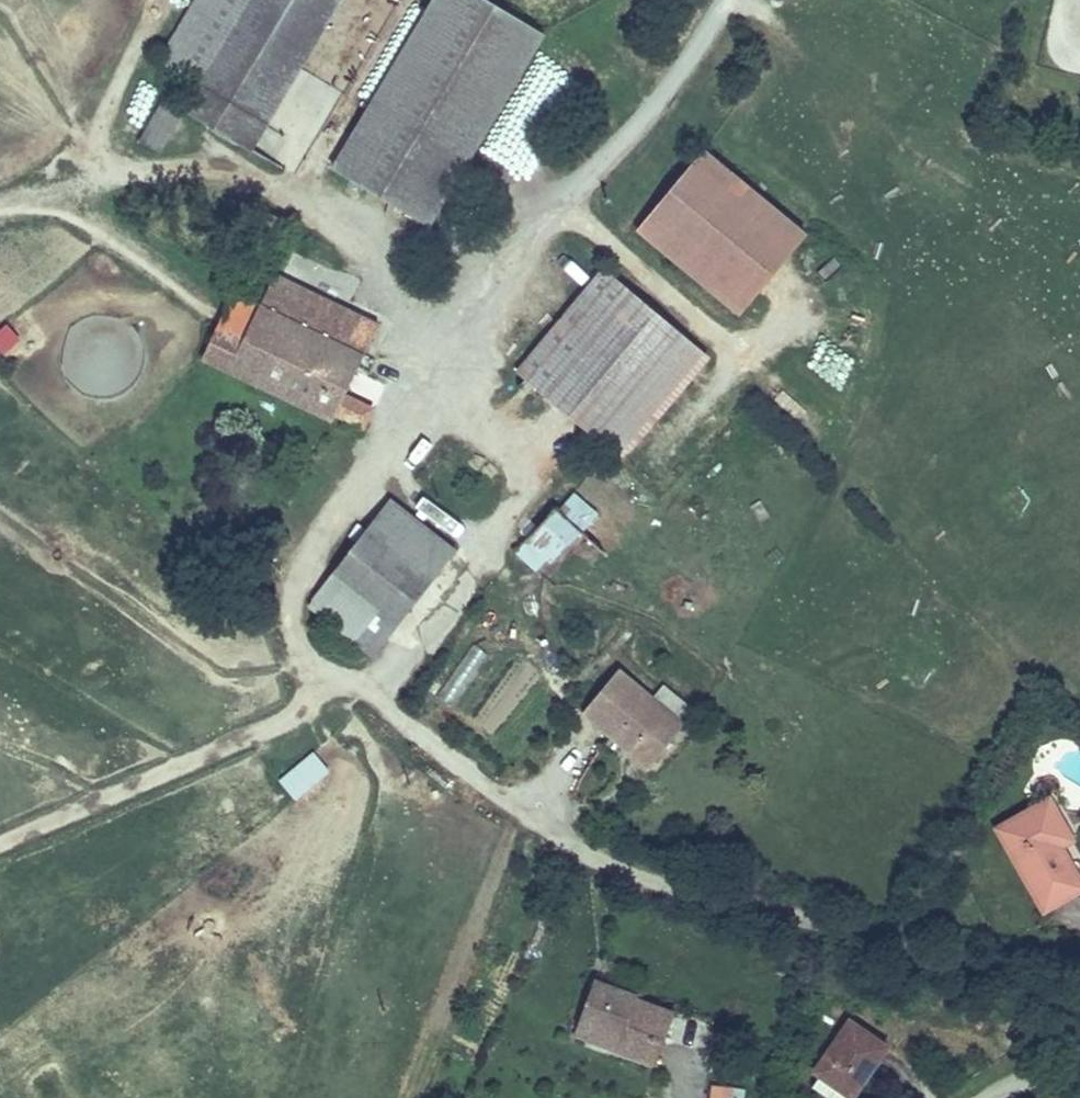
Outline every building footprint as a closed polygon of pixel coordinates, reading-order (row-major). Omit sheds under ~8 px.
[(184,38),(213,55),(245,0),(206,0),(184,38)] [(338,0),(245,0),(213,55),(185,102),(252,144),(338,0)] [(535,16),(507,0),(421,0),(333,149),(426,203),(535,16)] [(525,135),(536,122),(521,110),(510,122),(525,135)] [(710,138),(634,226),(740,313),(811,227),(710,138)] [(606,433),(696,335),(622,268),(534,364),(606,433)] [(373,349),(386,319),(280,271),(266,301),(373,349)] [(373,349),(266,301),(239,289),(207,361),(341,421),(373,349)] [(95,318),(68,358),(109,386),(136,346),(95,318)] [(22,332),(2,319),(0,322),(0,348),(8,353),(22,332)] [(590,524),(610,500),(586,481),(565,504),(590,524)] [(363,645),(456,543),(397,491),(305,592),(363,645)] [(426,495),(418,506),(445,524),(453,512),(426,495)] [(558,557),(573,537),(551,519),(533,539),(558,557)] [(456,705),(487,649),(469,639),(437,695),(456,705)] [(684,719),(625,668),(586,713),(618,741),(625,733),(658,761),(684,719)] [(658,761),(625,733),(618,741),(651,771),(658,761)] [(295,799),(331,769),(314,748),(278,779),(295,799)] [(1055,828),(1068,820),(1055,796),(1001,826),(1048,906),(1079,888),(1079,873),(1068,850),(1055,828)] [(1068,820),(1055,828),(1068,850),(1079,842),(1079,839),(1068,820)] [(661,1062),(680,1009),(599,981),(585,1018),(624,1033),(619,1046),(661,1062)] [(619,1046),(624,1033),(585,1018),(579,1034),(619,1046)] [(893,1044),(855,1021),(819,1077),(852,1097),(859,1097),(893,1044)] [(742,1085),(710,1084),(709,1097),(742,1097),(742,1085)]
